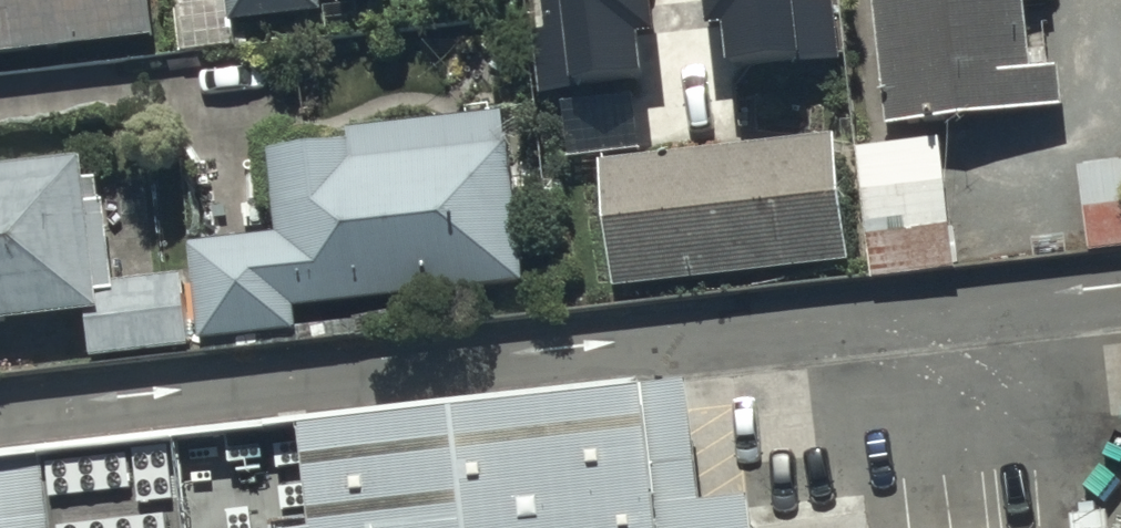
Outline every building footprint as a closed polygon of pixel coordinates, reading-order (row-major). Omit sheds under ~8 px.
[(148,58),(144,0),(0,0),(0,72),(148,58)] [(181,62),(233,57),(231,33),(323,26),(321,4),(336,3),(337,13),(380,9),(379,1),(391,0),(177,0),(181,62)] [(552,45),(541,46),(547,101),(649,91),(645,57),(657,56),(651,0),(548,0),(552,45)] [(724,50),(737,49),(740,80),(841,70),(835,14),(823,15),(822,0),(719,0),(724,50)] [(888,139),(1061,120),(1057,81),(1028,85),(1021,19),(1050,16),(1048,0),(873,0),(888,139)] [(274,248),(188,258),(199,364),(358,347),(355,318),(523,300),(503,123),(348,140),(350,159),(266,168),(274,248)] [(838,149),(610,175),(624,296),(851,270),(838,149)] [(857,164),(869,287),(951,279),(939,156),(857,164)] [(1086,166),(1092,249),(1120,246),(1120,162),(1086,166)] [(0,186),(0,340),(83,331),(88,372),(188,361),(180,286),(113,294),(104,218),(97,219),(94,193),(79,195),(77,177),(0,186)] [(657,390),(0,458),(0,527),(674,527),(670,495),(657,390)]
